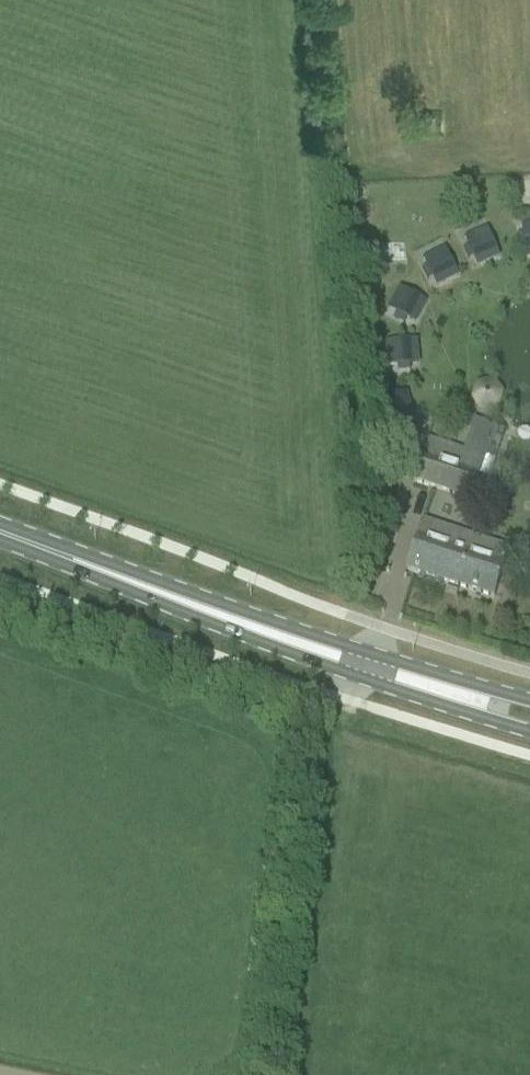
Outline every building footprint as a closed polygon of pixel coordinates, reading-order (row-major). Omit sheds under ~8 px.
[(486,232),(466,241),(469,247),(474,259),(475,261),(495,252),(486,232)] [(443,251),(424,261),(427,268),(433,280),(433,281),(453,271),(443,251)] [(399,291),(389,310),(396,314),(408,320),(418,301),(399,291)] [(408,343),(386,345),(388,367),(396,366),(409,365),(410,365),(408,343)] [(398,397),(377,404),(383,424),(388,423),(400,419),(404,418),(398,397)] [(428,438),(413,481),(469,501),(483,457),(493,429),(474,422),(464,451),(428,438)] [(421,522),(412,550),(406,571),(493,599),(509,550),(421,522)]
